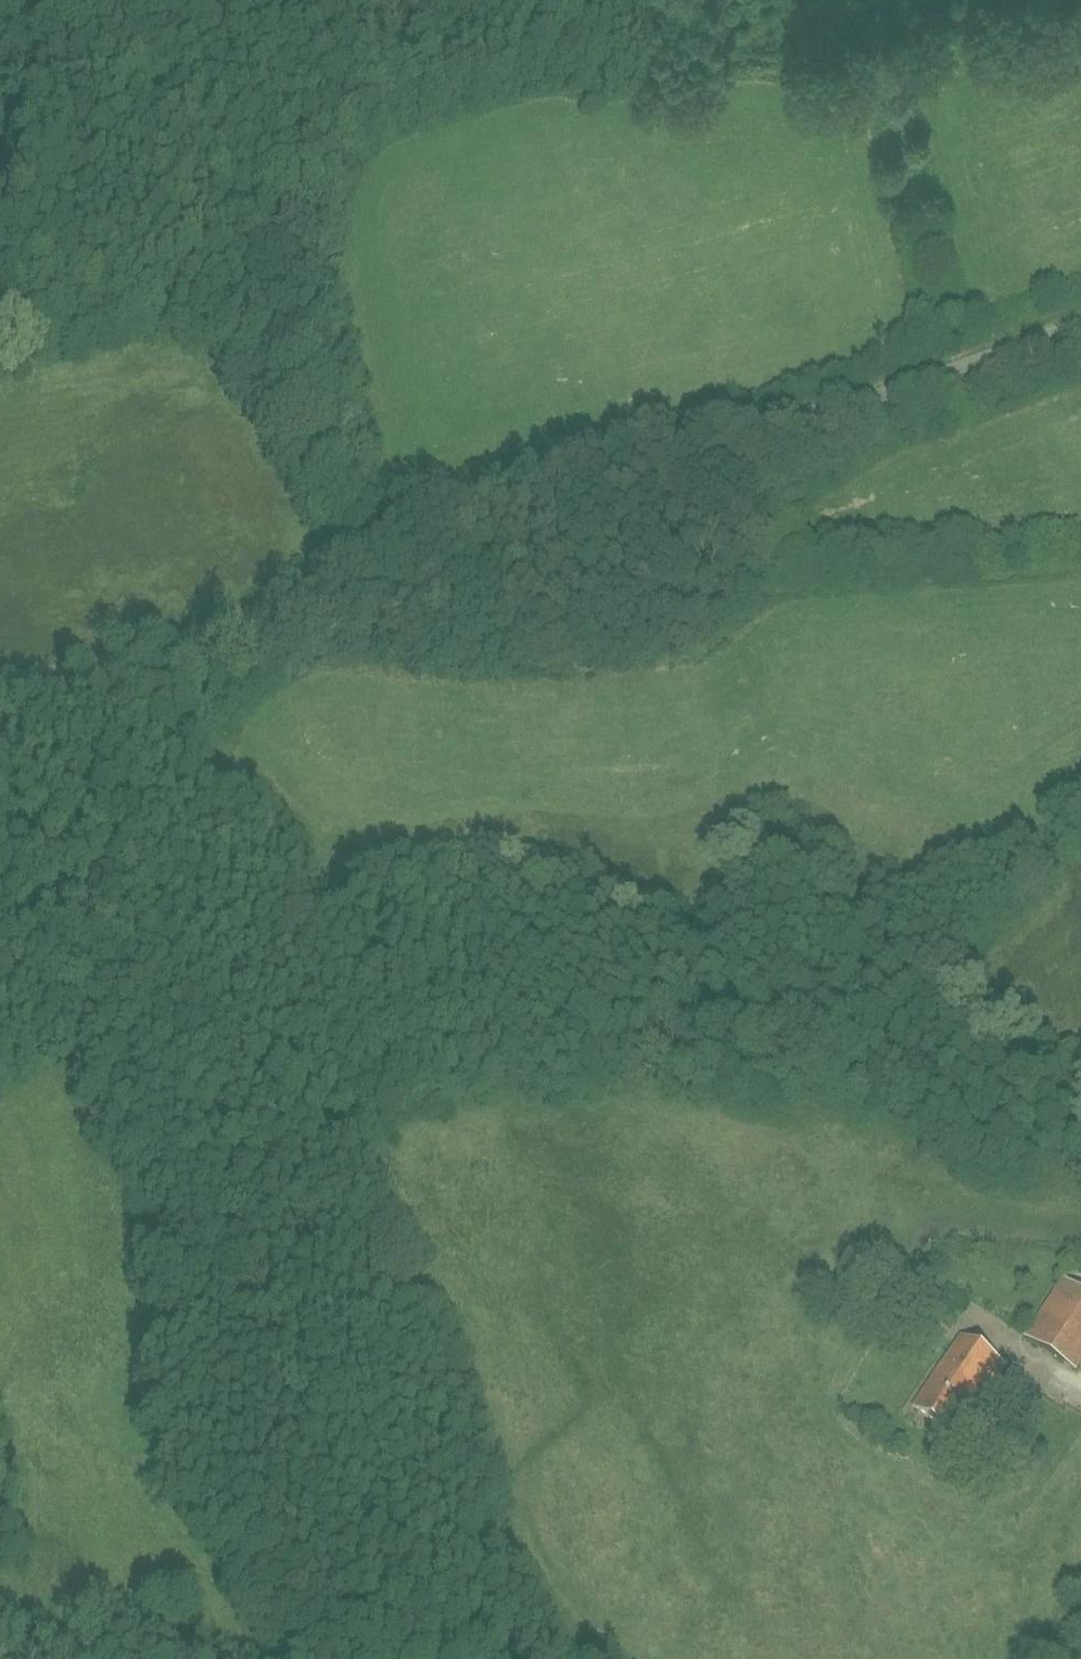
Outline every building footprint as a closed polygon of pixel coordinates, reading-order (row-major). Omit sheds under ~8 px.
[(1064,1278),(1025,1336),(1060,1359),(1077,1371),(1080,1366),(1080,1290),(1064,1278)] [(959,1437),(1006,1366),(961,1336),(913,1407),(959,1437)]
